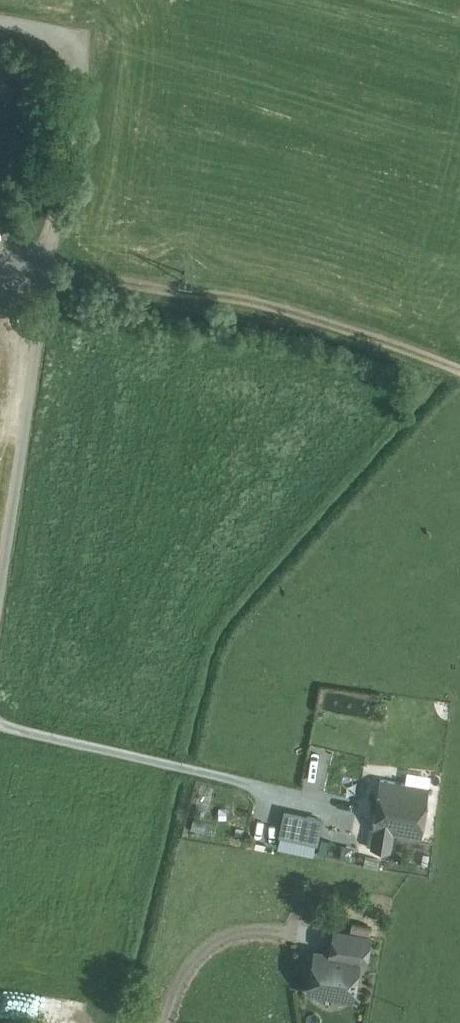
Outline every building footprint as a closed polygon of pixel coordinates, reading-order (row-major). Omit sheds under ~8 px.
[(408,769),(406,783),(428,787),(431,773),(408,769)] [(380,779),(372,829),(374,829),(393,833),(421,838),(428,787),(406,783),(380,779)] [(313,851),(321,817),(283,808),(275,843),(313,851)] [(393,833),(374,829),(371,848),(390,851),(393,833)] [(369,937),(334,931),(330,955),(358,960),(365,962),(369,937)] [(330,955),(315,952),(308,990),(352,998),(358,960),(330,955)] [(47,1015),(48,991),(0,989),(0,1013),(47,1015)]
